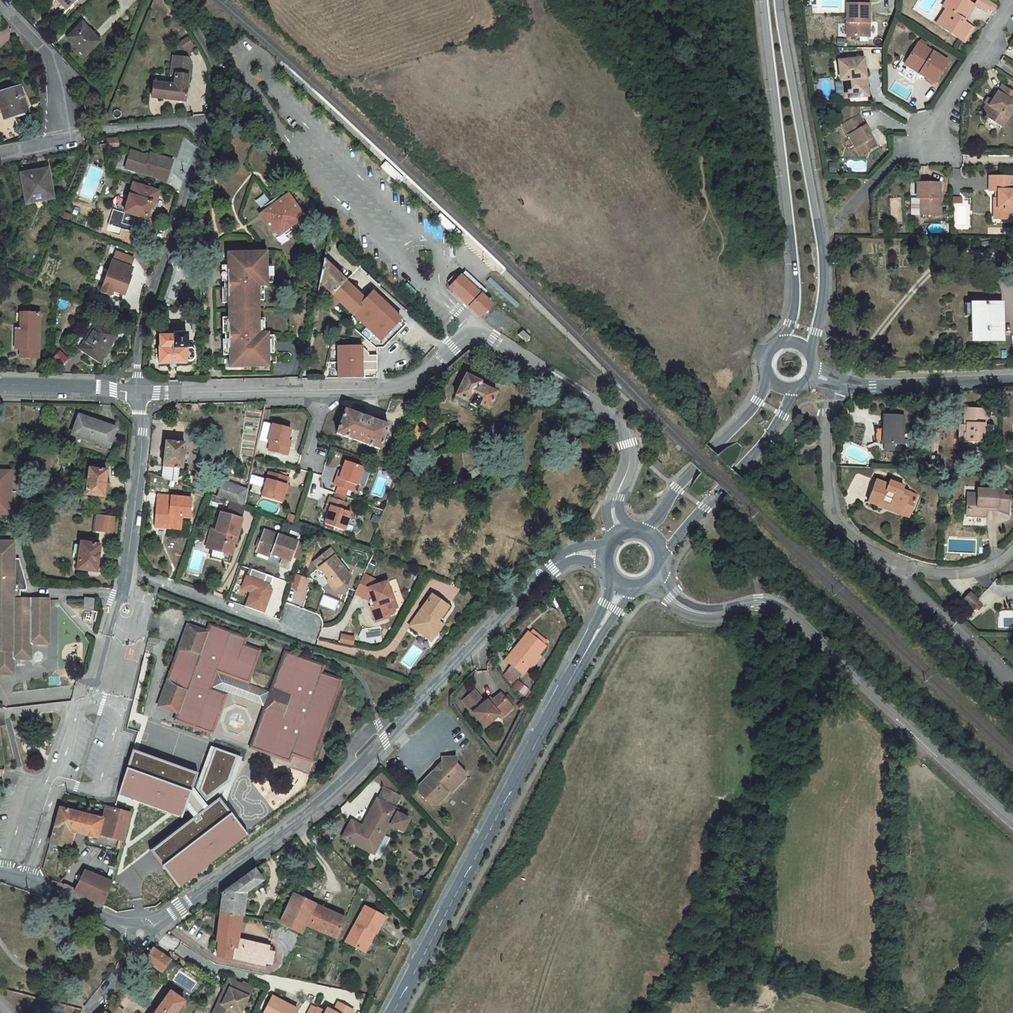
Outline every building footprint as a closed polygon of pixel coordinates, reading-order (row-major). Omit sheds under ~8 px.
[(69,7),(62,0),(58,0),(67,9),(69,7)] [(967,0),(948,0),(943,7),(946,10),(949,11),(939,27),(961,41),(971,26),(964,21),(964,20),(964,19),(965,17),(966,18),(974,5),(967,0)] [(985,0),(978,0),(975,4),(986,11),(988,8),(994,12),(996,7),(985,0)] [(869,37),(870,4),(847,4),(847,37),(869,37)] [(949,11),(946,10),(936,25),(939,27),(949,11)] [(68,38),(85,56),(98,43),(88,33),(89,32),(82,24),(68,38)] [(974,28),(971,26),(961,41),(964,43),(974,28)] [(948,62),(918,43),(906,61),(921,71),(919,74),(934,83),(948,62)] [(153,84),(152,98),(185,102),(188,77),(190,77),(192,65),(188,59),(178,57),(175,75),(176,76),(175,86),(153,84)] [(864,59),(839,61),(840,80),(842,79),(844,98),(868,96),(867,84),(862,84),(862,78),(866,78),(864,59)] [(921,71),(906,61),(905,64),(919,74),(921,71)] [(1004,87),(1000,94),(998,93),(992,102),(984,115),(1002,127),(1012,110),(1012,93),(1004,87)] [(20,88),(0,94),(0,104),(4,118),(28,111),(20,88)] [(89,98),(83,99),(85,109),(91,108),(89,98)] [(992,102),(988,99),(985,104),(986,105),(981,114),(984,115),(992,102)] [(859,107),(843,107),(843,125),(842,126),(859,156),(870,149),(866,142),(872,138),(859,116),(859,107)] [(118,138),(107,139),(107,144),(107,149),(119,148),(118,138)] [(872,138),(866,142),(870,149),(876,146),(872,138)] [(130,151),(125,169),(166,182),(173,161),(150,154),(149,157),(130,151)] [(385,161),(380,166),(399,185),(404,179),(385,161)] [(53,198),(48,169),(22,174),(27,203),(53,198)] [(989,177),(989,191),(998,191),(998,199),(994,199),(994,208),(1000,209),(1000,219),(1011,219),(1011,209),(1012,209),(1012,191),(1012,177),(989,177)] [(940,183),(917,183),(917,198),(921,199),(921,215),(940,216),(940,183)] [(133,184),(124,213),(146,220),(150,209),(151,204),(154,205),(158,192),(133,184)] [(281,200),(278,197),(271,202),(274,205),(281,200)] [(288,201),(285,197),(281,200),(274,205),(290,228),(297,223),(294,218),(298,215),(301,213),(291,199),(288,201)] [(274,205),(271,202),(265,207),(267,210),(274,205)] [(290,228),(274,205),(267,210),(262,213),(266,217),(263,219),(273,233),(275,231),(280,228),(283,233),(290,228)] [(439,217),(453,230),(456,227),(441,214),(439,217)] [(300,226),(297,223),(290,228),(292,231),(300,226)] [(292,231),(290,228),(283,233),(285,236),(292,231)] [(118,253),(114,262),(131,268),(134,259),(118,253)] [(228,254),(228,266),(228,276),(233,276),(233,281),(228,282),(228,281),(224,281),(224,288),(228,288),(229,303),(222,303),(223,318),(229,318),(229,333),(225,333),(225,340),(229,340),(229,339),(234,339),(234,345),(229,345),(229,355),(230,368),(269,367),(268,353),(268,336),(268,333),(265,333),(259,333),(259,319),(258,301),(258,286),(264,286),(267,286),(267,284),(267,266),(266,253),(228,254)] [(345,281),(323,260),(319,283),(332,294),(345,281)] [(114,262),(112,261),(101,292),(110,295),(112,291),(115,292),(124,295),(131,276),(130,276),(133,269),(131,268),(114,262)] [(233,276),(228,276),(228,266),(222,266),(222,281),(224,281),(228,281),(228,282),(233,281),(233,276)] [(373,292),(380,286),(360,266),(345,281),(365,300),(373,292)] [(462,277),(481,295),(484,291),(466,274),(462,277)] [(458,278),(455,275),(449,281),(452,285),(458,278)] [(491,304),(481,295),(462,277),(461,276),(458,278),(452,285),(450,287),(453,290),(466,302),(479,314),(480,315),(491,304)] [(332,294),(340,302),(381,341),(401,319),(373,292),(365,300),(345,281),(332,294)] [(417,292),(408,282),(402,287),(412,297),(417,292)] [(328,304),(333,309),(340,302),(332,294),(328,304)] [(1001,303),(974,304),(974,316),(974,342),(1002,341),(1001,303)] [(974,304),(964,304),(964,316),(974,316),(974,304)] [(20,357),(38,358),(40,314),(24,313),(23,329),(16,329),(16,349),(21,349),(20,357)] [(854,319),(845,319),(846,336),(855,336),(854,319)] [(96,323),(79,350),(100,363),(117,336),(119,334),(98,321),(96,323)] [(522,330),(518,335),(526,342),(530,338),(522,330)] [(159,347),(159,364),(187,363),(187,361),(192,361),(195,358),(195,350),(192,348),(187,348),(187,334),(174,334),(174,335),(160,336),(160,347),(159,347)] [(229,340),(225,340),(223,340),(223,355),(229,355),(229,345),(234,345),(234,339),(229,339),(229,340)] [(361,347),(338,347),(338,363),(377,362),(377,356),(368,356),(368,353),(365,350),(361,350),(361,347)] [(338,363),(338,378),(362,378),(361,371),(377,371),(377,362),(338,363)] [(479,405),(488,409),(497,393),(480,384),(481,382),(466,375),(456,396),(470,403),(469,405),(477,408),(479,405)] [(456,396),(453,400),(468,407),(469,405),(470,403),(456,396)] [(984,409),(964,408),(964,426),(963,443),(983,443),(992,443),(993,425),(984,425),(984,409)] [(389,426),(345,410),(337,433),(380,449),(389,426)] [(888,415),(884,415),(883,429),(875,428),(875,443),(884,444),(883,450),(895,451),(896,444),(902,445),(903,416),(893,416),(888,415)] [(115,429),(80,416),(73,434),(109,447),(115,429)] [(419,416),(410,442),(416,444),(419,434),(423,435),(429,420),(419,416)] [(271,443),(269,451),(287,455),(289,447),(286,447),(288,440),(291,429),(273,424),(268,443),(271,443)] [(163,467),(162,478),(177,483),(178,468),(183,469),(185,444),(166,442),(163,467)] [(659,471),(663,465),(655,459),(651,464),(659,471)] [(337,478),(334,485),(337,486),(348,490),(352,492),(355,484),(357,485),(363,467),(346,462),(342,472),(340,479),(337,478)] [(107,471),(90,469),(86,495),(104,497),(107,471)] [(0,470),(0,514),(10,514),(11,470),(0,470)] [(269,472),(262,497),(282,503),(285,493),(287,485),(289,477),(269,472)] [(876,480),(868,502),(880,507),(882,502),(884,497),(892,500),(890,505),(904,509),(906,504),(913,506),(917,495),(902,490),(903,486),(894,483),(893,486),(888,485),(876,480)] [(222,482),(216,497),(244,507),(247,491),(222,482)] [(348,490),(337,486),(335,493),(345,497),(348,490)] [(977,497),(967,496),(966,516),(986,517),(986,510),(986,508),(996,508),(996,510),(1008,514),(1009,496),(1003,496),(997,496),(997,491),(977,490),(977,494),(977,497)] [(345,497),(335,493),(333,498),(344,502),(345,497)] [(191,499),(157,496),(155,522),(169,523),(168,528),(181,529),(182,517),(190,518),(191,499)] [(328,514),(324,524),(344,531),(350,513),(344,510),(347,503),(344,502),(333,498),(330,497),(327,505),(331,507),(328,514)] [(890,505),(882,502),(880,507),(909,517),(913,506),(906,504),(904,509),(890,505)] [(230,504),(227,515),(241,519),(244,508),(230,504)] [(227,515),(221,513),(216,530),(211,549),(213,549),(232,555),(242,519),(241,519),(227,515)] [(105,516),(98,515),(96,530),(103,531),(105,516)] [(114,517),(105,516),(103,531),(103,532),(112,533),(114,517)] [(212,529),(207,547),(211,549),(216,530),(212,529)] [(265,530),(258,549),(271,554),(290,561),(292,557),(297,543),(297,542),(265,530)] [(13,674),(13,659),(31,659),(31,644),(48,644),(49,607),(58,607),(59,600),(49,601),(49,599),(20,599),(20,591),(27,591),(27,586),(19,559),(14,559),(14,542),(0,542),(0,674),(13,674)] [(100,546),(81,543),(77,569),(96,572),(100,546)] [(305,546),(297,543),(292,557),(300,560),(305,546)] [(213,549),(211,557),(230,562),(232,555),(213,549)] [(330,549),(325,553),(330,560),(334,556),(335,556),(330,549)] [(325,553),(314,562),(319,569),(320,568),(329,580),(327,581),(334,590),(343,583),(342,582),(350,576),(334,556),(330,560),(325,553)] [(249,593),(245,606),(265,613),(275,585),(264,581),(266,575),(249,569),(242,590),(249,593)] [(364,575),(355,593),(370,600),(372,599),(374,606),(371,607),(375,622),(388,618),(387,614),(394,612),(393,609),(390,601),(392,600),(389,591),(386,582),(382,584),(364,575)] [(977,599),(969,592),(963,599),(970,606),(977,599)] [(432,595),(409,626),(426,638),(433,629),(437,632),(442,625),(437,621),(448,607),(432,595)] [(95,598),(85,598),(84,609),(94,610),(95,598)] [(187,624),(179,647),(181,647),(202,655),(205,649),(203,648),(209,632),(187,624)] [(179,713),(177,719),(211,732),(224,695),(208,689),(216,669),(247,680),(258,652),(242,646),(245,639),(211,626),(209,632),(203,648),(205,649),(202,655),(181,647),(168,684),(189,691),(187,698),(185,697),(179,713)] [(433,629),(426,638),(430,641),(437,632),(433,629)] [(533,630),(530,633),(544,645),(547,641),(533,630)] [(528,632),(505,661),(512,666),(521,674),(522,674),(528,667),(538,655),(545,646),(544,645),(530,633),(528,632)] [(352,645),(354,638),(342,636),(340,643),(352,645)] [(265,710),(252,746),(288,760),(291,752),(311,759),(339,681),(319,674),(322,667),(286,654),(273,690),(290,696),(283,717),(265,710)] [(538,655),(528,667),(531,669),(540,657),(538,655)] [(512,666),(508,670),(518,678),(521,674),(512,666)] [(216,669),(208,689),(224,695),(225,692),(267,707),(265,710),(283,717),(290,696),(273,690),(271,694),(246,684),(247,680),(216,669)] [(166,683),(158,706),(179,713),(185,697),(187,698),(189,691),(168,684),(166,683)] [(485,703),(474,690),(463,700),(485,727),(499,715),(511,705),(510,705),(504,698),(501,694),(493,701),(489,703),(487,701),(485,703)] [(514,702),(508,694),(504,698),(510,705),(514,702)] [(513,708),(511,705),(499,715),(501,718),(513,708)] [(242,758),(211,748),(195,792),(206,806),(232,785),(242,758)] [(196,779),(133,756),(120,795),(182,818),(186,808),(194,819),(151,851),(178,886),(246,833),(219,799),(205,810),(191,792),(196,779)] [(434,771),(419,785),(419,792),(431,804),(438,804),(447,795),(447,792),(453,792),(465,779),(465,773),(459,767),(456,770),(453,768),(456,765),(456,757),(442,757),(442,763),(442,767),(438,771),(434,771)] [(381,793),(377,800),(363,828),(352,822),(344,838),(355,843),(372,852),(382,833),(383,834),(388,824),(402,831),(409,819),(395,812),(396,810),(394,809),(401,796),(396,793),(398,790),(375,778),(370,787),(381,793)] [(54,830),(50,843),(69,848),(71,842),(70,842),(69,843),(64,841),(68,830),(98,838),(98,836),(101,837),(102,837),(103,836),(104,837),(117,840),(122,841),(126,825),(130,812),(106,806),(103,819),(96,818),(60,808),(54,830)] [(255,870),(223,893),(220,913),(237,916),(242,916),(246,892),(251,888),(253,891),(262,885),(260,882),(262,881),(255,870)] [(86,872),(77,891),(80,893),(89,873),(86,872)] [(112,882),(89,873),(80,893),(103,905),(112,882)] [(301,884),(295,896),(313,904),(318,892),(301,884)] [(295,896),(293,895),(282,919),(280,923),(280,924),(300,933),(305,924),(337,938),(345,918),(314,905),(313,904),(295,896)] [(376,933),(385,917),(365,907),(346,942),(362,950),(371,935),(369,934),(371,930),(376,933)] [(237,916),(220,913),(217,942),(218,942),(218,948),(217,956),(231,958),(233,943),(237,943),(238,940),(239,938),(234,937),(237,916)] [(242,916),(237,916),(234,937),(239,938),(242,916)] [(362,950),(365,952),(376,933),(371,930),(369,934),(371,935),(362,950)] [(238,940),(237,943),(233,943),(231,958),(264,966),(265,962),(268,952),(271,952),(272,948),(269,947),(238,940)] [(153,948),(145,960),(163,972),(171,960),(166,957),(154,948),(153,948)] [(271,952),(268,952),(265,962),(272,963),(275,953),(271,952)] [(237,1011),(240,1012),(241,1012),(253,987),(243,983),(242,985),(232,980),(228,987),(225,986),(222,994),(226,996),(218,1012),(221,1012),(236,1012),(237,1011)] [(155,1012),(177,1012),(184,1002),(185,1001),(170,991),(155,1012)] [(213,1012),(221,1012),(218,1012),(226,996),(222,994),(213,1012)] [(264,1012),(295,1012),(297,1009),(272,996),(264,1012)] [(105,1011),(107,1012),(122,1012),(124,1011),(112,1002),(105,1011)] [(353,1010),(339,1003),(334,1012),(327,1008),(325,1012),(316,1007),(316,1008),(313,1012),(352,1012),(353,1010)]
